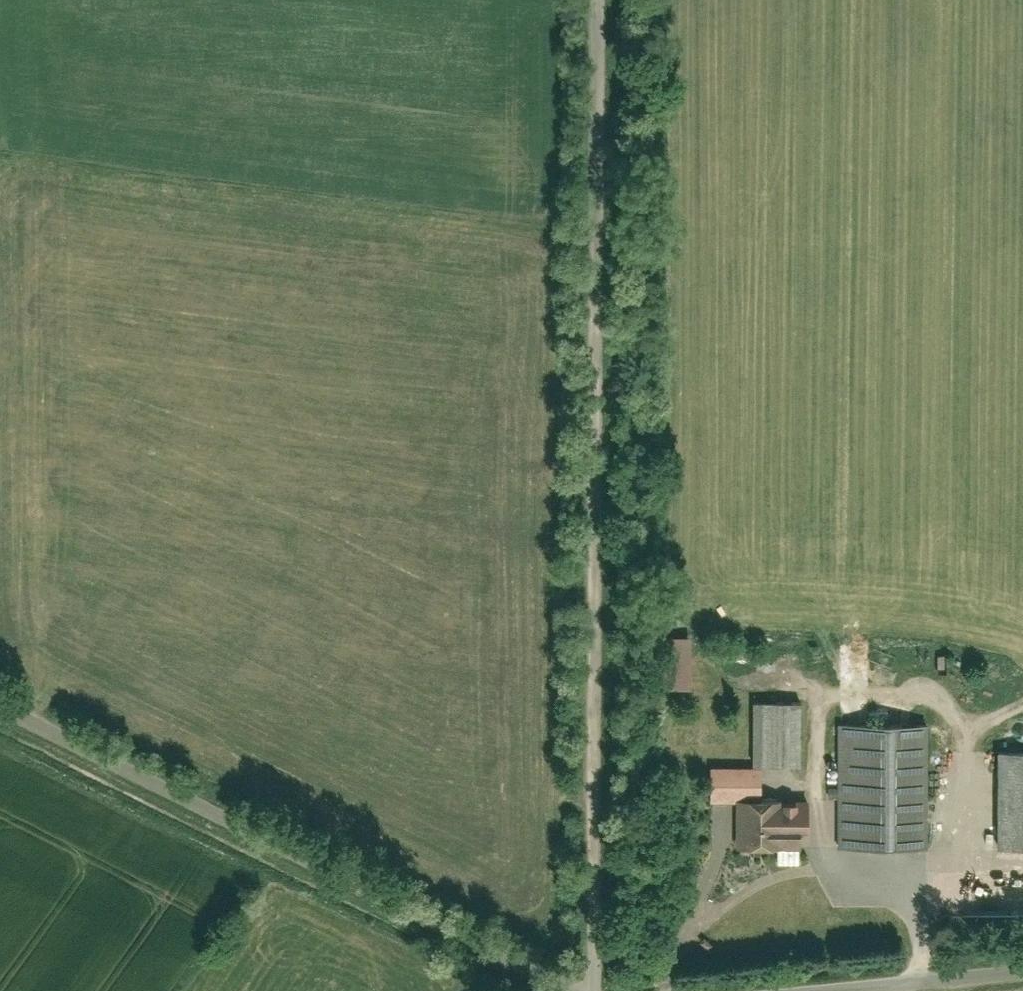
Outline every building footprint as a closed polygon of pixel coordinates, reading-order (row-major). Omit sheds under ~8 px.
[(668,691),(694,691),(693,644),(667,645),(668,691)] [(752,698),(751,760),(797,761),(798,698),(752,698)] [(837,720),(837,843),(930,843),(930,720),(837,720)] [(995,843),(1022,843),(1022,745),(995,745),(995,843)] [(710,769),(711,801),(742,801),(742,848),(803,847),(802,792),(758,792),(757,768),(710,769)]
